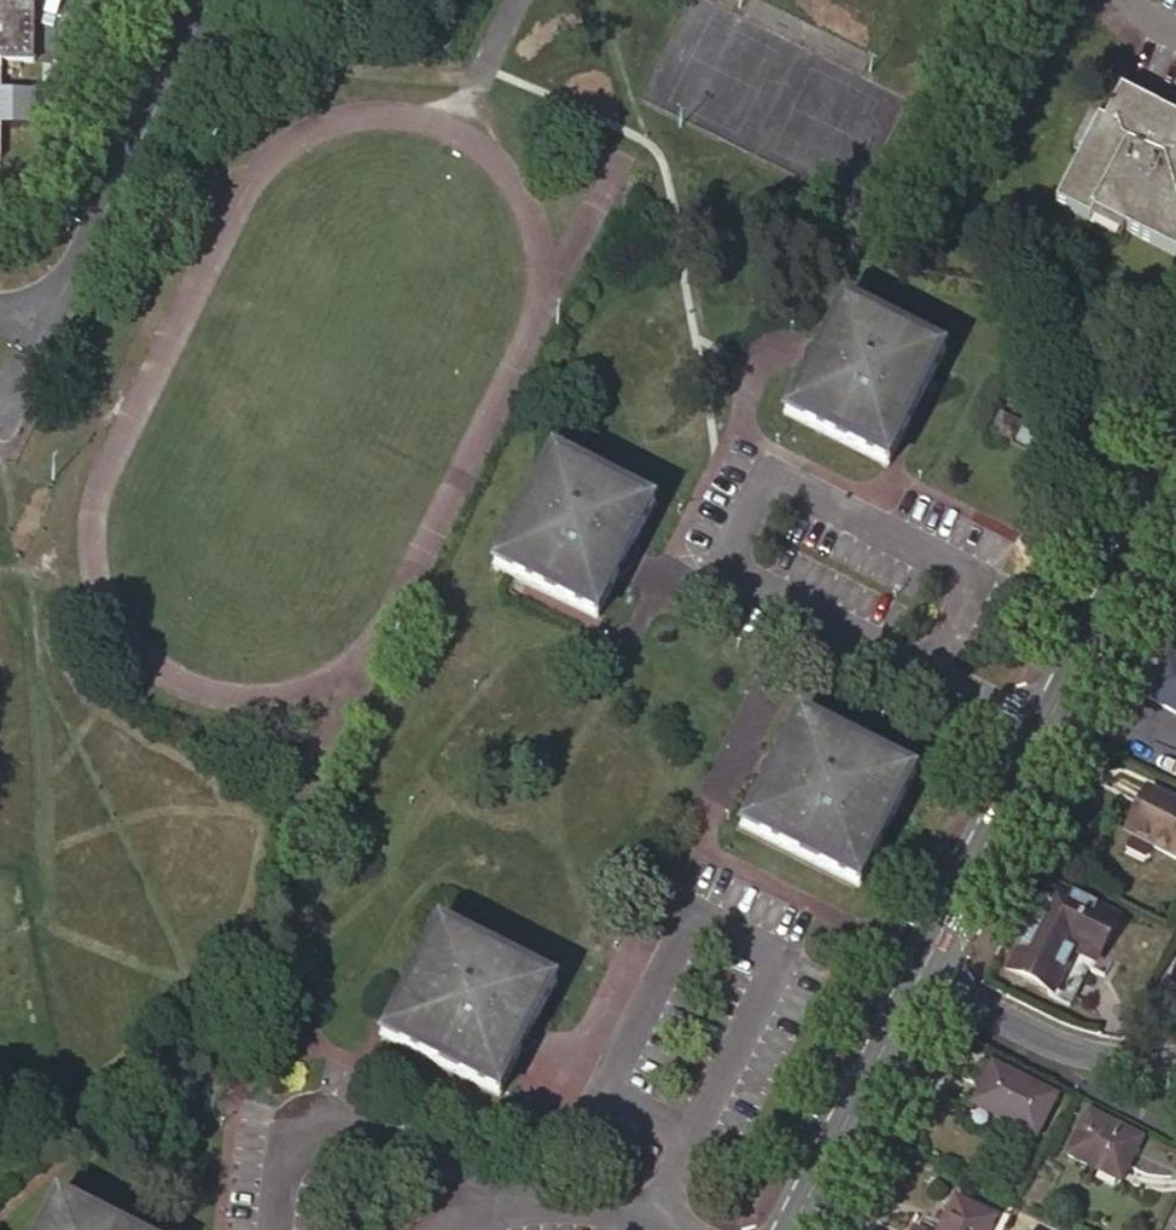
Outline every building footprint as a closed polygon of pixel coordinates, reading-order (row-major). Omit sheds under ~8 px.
[(4,163),(5,131),(42,132),(43,83),(12,83),(12,68),(46,68),(47,0),(0,0),(0,163),(4,163)] [(1121,90),(1105,121),(1101,119),(1084,152),(1056,206),(1091,223),(1094,216),(1125,232),(1175,257),(1175,118),(1121,90)] [(887,465),(943,353),(842,302),(785,415),(887,465)] [(1011,441),(1020,423),(999,413),(990,430),(1011,441)] [(596,619),(652,506),(551,454),(495,566),(596,619)] [(1167,655),(1145,697),(1175,713),(1175,659),(1167,655)] [(858,886),(914,774),(797,715),(741,828),(858,886)] [(1152,792),(1129,837),(1175,860),(1175,804),(1152,792)] [(1093,962),(1114,919),(1050,887),(1008,970),(1052,993),(1050,998),(1069,1007),(1092,962),(1093,962)] [(498,1095),(554,984),(437,925),(381,1036),(498,1095)] [(1035,1138),(1056,1097),(991,1064),(970,1105),(1035,1138)] [(1140,1140),(1088,1114),(1066,1155),(1119,1182),(1140,1140)] [(56,1197),(39,1229),(123,1229),(56,1197)] [(993,1218),(954,1198),(938,1229),(988,1229),(993,1218)]
